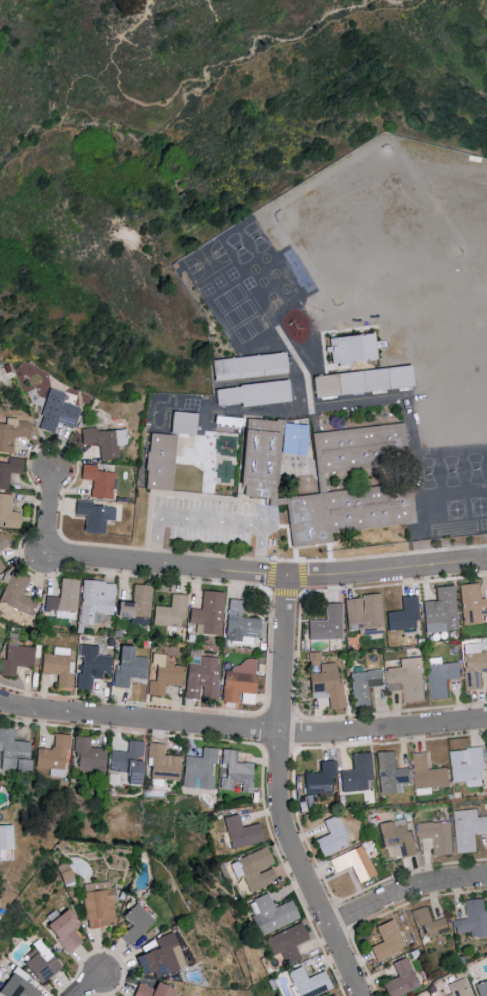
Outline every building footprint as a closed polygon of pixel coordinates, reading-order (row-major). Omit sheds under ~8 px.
[(375,360),(372,333),(327,337),(329,364),(375,360)] [(230,383),(214,384),(212,363),(230,361),(286,354),(288,376),(230,383)] [(340,401),(320,404),(320,401),(317,382),(351,378),(412,371),(416,370),(419,392),(412,393),(352,400),(340,401)] [(291,404),(243,409),(243,405),(230,406),(218,408),(217,402),(216,391),(230,390),(241,389),(241,387),(288,382),(291,399),(291,402),(292,404),(291,404)] [(52,432),(54,423),(72,426),(76,406),(60,402),(62,392),(45,389),(37,430),(52,432)] [(194,413),(169,412),(168,434),(193,435),(194,413)] [(29,421),(4,418),(3,424),(0,424),(0,453),(10,453),(12,437),(28,438),(29,421)] [(204,421),(204,439),(175,438),(177,419),(204,421)] [(281,463),(277,503),(237,501),(242,463),(248,419),(286,422),(281,463)] [(305,425),(281,424),(279,454),(303,455),(305,425)] [(352,472),(317,476),(316,462),(313,436),(352,431),(405,425),(410,462),(411,466),(352,472)] [(117,459),(116,445),(124,444),(124,430),(94,430),(94,428),(79,428),(79,445),(97,444),(98,459),(117,459)] [(176,464),(173,494),(170,493),(145,491),(147,464),(149,436),(170,438),(179,439),(176,464)] [(0,464),(0,489),(8,489),(9,473),(20,473),(21,457),(7,457),(7,465),(0,464)] [(109,500),(113,473),(94,471),(95,466),(80,464),(78,479),(92,480),(89,497),(109,500)] [(333,546),(293,549),(292,544),(289,524),(286,501),(292,500),(352,492),(412,484),(413,494),(417,523),(417,526),(413,526),(353,533),(332,535),(333,546)] [(0,494),(0,526),(18,527),(19,512),(10,512),(11,494),(0,494)] [(73,515),(83,515),(82,532),(102,534),(103,520),(112,521),(113,507),(90,506),(90,501),(74,500),(73,515)] [(0,598),(0,605),(30,614),(34,601),(21,596),(27,578),(8,572),(0,598)] [(77,579),(59,578),(58,597),(43,596),(43,610),(76,612),(77,579)] [(96,624),(97,613),(112,614),(113,582),(81,581),(78,623),(96,624)] [(148,618),(150,586),(131,585),(131,603),(114,602),(114,616),(148,618)] [(480,600),(486,599),(486,616),(481,616),(482,624),(463,626),(459,587),(478,585),(480,600)] [(423,604),(437,603),(435,589),(454,587),(459,632),(426,635),(423,604)] [(219,635),(221,592),(200,591),(200,609),(188,609),(187,623),(194,623),(194,634),(219,635)] [(181,628),(184,595),(170,594),(168,607),(152,606),(151,625),(181,628)] [(360,600),(362,615),(364,615),(363,597),(380,595),(383,629),(382,629),(383,634),(359,637),(359,632),(347,633),(344,601),(360,600)] [(386,614),(402,612),(401,599),(417,597),(420,622),(415,623),(416,629),(388,633),(386,614)] [(240,618),(241,600),(226,599),(224,642),(251,643),(251,638),(257,638),(258,619),(240,618)] [(323,604),(342,604),(342,641),(308,641),(308,622),(323,622),(323,604)] [(32,667),(33,647),(17,646),(18,634),(5,633),(1,675),(14,677),(15,666),(32,667)] [(76,689),(91,690),(92,673),(108,675),(109,656),(94,655),(95,646),(79,645),(76,689)] [(144,679),(145,658),(131,657),(132,647),(117,646),(116,671),(112,671),(112,687),(127,688),(128,678),(144,679)] [(319,673),(318,652),(307,653),(308,673),(319,673)] [(147,695),(162,697),(163,685),(180,687),(182,665),(167,664),(167,655),(151,653),(150,664),(156,664),(154,681),(149,681),(147,695)] [(463,657),(486,654),(486,673),(481,674),(483,689),(467,691),(463,657)] [(200,700),(215,701),(219,658),(200,656),(199,665),(186,664),(183,698),(192,699),(193,690),(201,691),(200,700)] [(222,702),(254,703),(255,659),(242,658),(241,666),(231,665),(231,671),(222,670),(222,702)] [(386,670),(401,669),(400,661),(422,659),(426,701),(407,703),(405,685),(388,687),(386,670)] [(429,667),(460,664),(461,679),(447,680),(449,699),(432,700),(429,667)] [(309,675),(321,674),(320,667),(336,665),(338,684),(344,684),(347,711),(329,713),(327,697),(312,699),(309,675)] [(349,675),(382,671),(384,686),(369,688),(372,706),(353,708),(349,675)] [(2,744),(0,744),(0,730),(14,731),(13,742),(30,743),(29,760),(31,760),(30,775),(0,772),(2,744)] [(52,748),(54,735),(70,737),(68,751),(64,750),(62,770),(36,768),(38,749),(50,750),(50,748),(52,748)] [(74,738),(91,739),(90,748),(106,750),(104,777),(94,777),(94,771),(77,770),(79,754),(73,753),(74,738)] [(112,753),(128,755),(129,742),(144,743),(143,758),(137,758),(137,761),(142,761),(140,787),(128,786),(129,772),(110,771),(112,753)] [(148,744),(163,745),(162,757),(180,759),(177,782),(149,780),(151,760),(146,759),(148,744)] [(451,752),(467,750),(467,748),(483,746),(486,773),(483,773),(484,787),(468,788),(467,783),(454,784),(451,752)] [(180,789),(212,792),(213,778),(210,778),(211,765),(216,765),(217,750),(201,748),(200,758),(183,757),(180,789)] [(222,751),(236,752),(235,765),(245,766),(245,764),(252,765),(250,784),(252,785),(251,795),(240,794),(241,786),(233,785),(233,794),(216,792),(218,777),(224,778),(225,766),(220,765),(222,751)] [(375,753),(394,751),(397,769),(409,768),(411,782),(398,784),(399,793),(380,796),(375,753)] [(413,754),(427,752),(429,771),(448,769),(450,786),(432,788),(433,795),(417,796),(413,754)] [(351,755),(353,771),(339,772),(342,794),(366,791),(365,782),(374,781),(371,753),(351,755)] [(304,774),(321,774),(320,763),(335,763),(335,779),(332,779),(333,796),(305,797),(304,774)] [(478,817),(486,816),(486,833),(475,834),(477,852),(458,854),(454,812),(477,809),(478,817)] [(222,819),(238,815),(241,829),(258,825),(262,842),(229,850),(222,819)] [(315,842),(330,835),(324,823),(337,817),(347,839),(344,840),(348,847),(323,859),(315,842)] [(378,827),(405,820),(408,832),(411,831),(417,855),(404,858),(400,845),(384,849),(378,827)] [(418,825),(450,822),(453,855),(435,857),(433,839),(420,840),(418,825)] [(11,849),(0,850),(0,826),(11,826),(11,849)] [(329,862),(362,846),(377,876),(360,885),(352,869),(336,877),(329,862)] [(257,873),(259,876),(272,870),(276,879),(266,884),(267,887),(250,895),(242,877),(235,881),(228,867),(236,863),(235,862),(266,847),(274,865),(257,873)] [(82,887),(110,883),(111,889),(115,889),(117,904),(114,904),(117,926),(87,930),(82,887)] [(253,901),(267,894),(275,910),(292,902),(300,920),(260,938),(251,918),(259,914),(253,901)] [(485,898),(486,925),(486,938),(470,940),(470,934),(456,936),(455,920),(468,919),(466,900),(485,898)] [(120,938),(131,927),(123,918),(137,905),(154,922),(128,947),(120,938)] [(410,912),(428,906),(433,921),(446,917),(452,933),(430,941),(428,936),(420,939),(410,912)] [(45,926),(68,909),(80,925),(72,931),(82,944),(68,955),(45,926)] [(375,929),(392,920),(404,945),(398,948),(399,953),(377,963),(370,949),(382,943),(375,929)] [(264,942),(272,958),(281,954),(287,966),(301,960),(295,947),(309,941),(301,924),(264,942)] [(135,959),(160,950),(157,940),(174,934),(187,968),(156,979),(154,975),(142,979),(135,959)] [(37,955),(21,966),(37,987),(62,969),(53,958),(44,965),(37,955)] [(420,988),(402,995),(386,995),(381,986),(398,978),(392,965),(406,959),(420,988)] [(333,990),(320,995),(298,995),(288,975),(302,968),(307,979),(324,971),(333,990)] [(42,994),(41,995),(21,995),(0,995),(0,994),(14,974),(42,994)] [(465,978),(447,986),(452,995),(450,995),(473,995),(465,978)] [(474,985),(486,980),(486,995),(478,995),(474,985)] [(175,990),(172,995),(133,995),(139,983),(154,990),(157,982),(175,990)]
